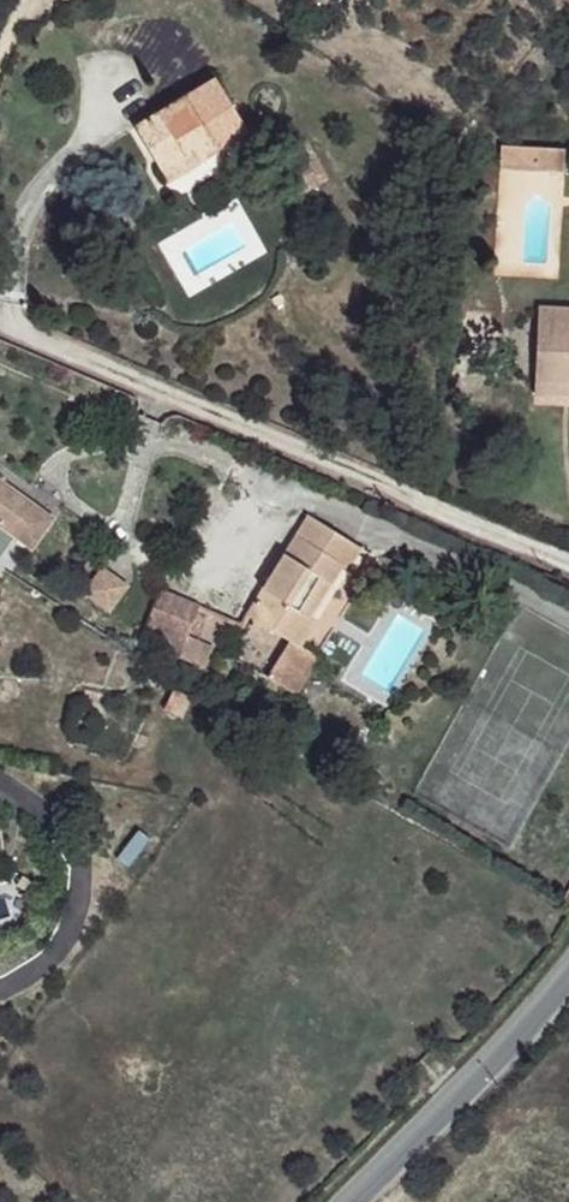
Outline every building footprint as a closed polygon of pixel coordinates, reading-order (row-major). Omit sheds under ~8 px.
[(201,72),(120,120),(147,178),(228,130),(201,72)] [(557,151),(495,147),(494,173),(554,176),(557,151)] [(550,306),(546,389),(568,391),(568,306),(550,306)] [(373,519),(325,491),(311,513),(300,506),(243,599),(292,627),(300,633),(317,602),(307,591),(320,571),(331,577),(361,543),(373,519)] [(0,492),(0,540),(19,555),(43,523),(0,492)] [(101,561),(81,591),(111,610),(130,579),(101,561)] [(147,615),(188,633),(201,601),(160,584),(147,615)] [(300,633),(292,627),(269,664),(300,687),(320,646),(300,633)] [(215,637),(187,634),(180,657),(212,660),(215,637)] [(206,705),(191,702),(185,718),(199,723),(206,705)]
